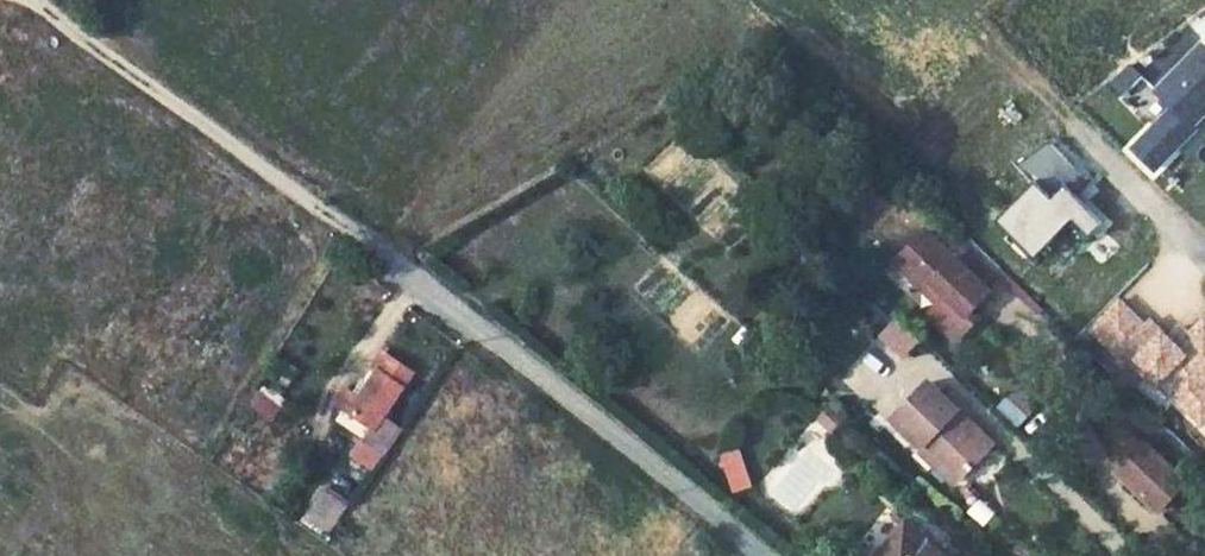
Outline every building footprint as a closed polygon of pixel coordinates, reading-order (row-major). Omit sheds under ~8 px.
[(1188,58),(1143,103),(1178,137),(1204,109),(1204,74),(1188,58)] [(926,224),(908,243),(921,255),(905,272),(935,301),(925,311),(952,337),(975,312),(965,302),(967,291),(981,277),(998,259),(966,228),(949,246),(926,224)] [(996,291),(981,277),(967,291),(965,302),(975,312),(996,291)] [(1204,396),(1204,319),(1192,333),(1179,345),(1171,337),(1152,320),(1147,325),(1122,300),(1094,329),(1121,355),(1125,351),(1158,383),(1162,379),(1193,408),(1204,396)] [(919,336),(895,314),(876,334),(899,356),(919,336)] [(1179,345),(1192,333),(1183,325),(1171,337),(1179,345)] [(344,390),(333,408),(367,432),(358,443),(377,457),(397,431),(378,417),(407,375),(377,354),(364,371),(370,376),(353,397),(344,390)] [(924,376),(889,412),(920,442),(927,434),(964,468),(991,439),(924,376)] [(835,406),(816,390),(801,406),(819,423),(835,406)] [(1193,408),(1204,420),(1204,396),(1193,408)] [(920,442),(915,446),(953,479),(964,468),(927,434),(920,442)] [(1161,509),(1187,480),(1145,443),(1119,471),(1161,509)] [(318,498),(301,520),(322,537),(338,512),(318,498)] [(874,547),(883,555),(885,555),(923,514),(913,505),(874,547)] [(885,555),(969,555),(923,514),(885,555)]
